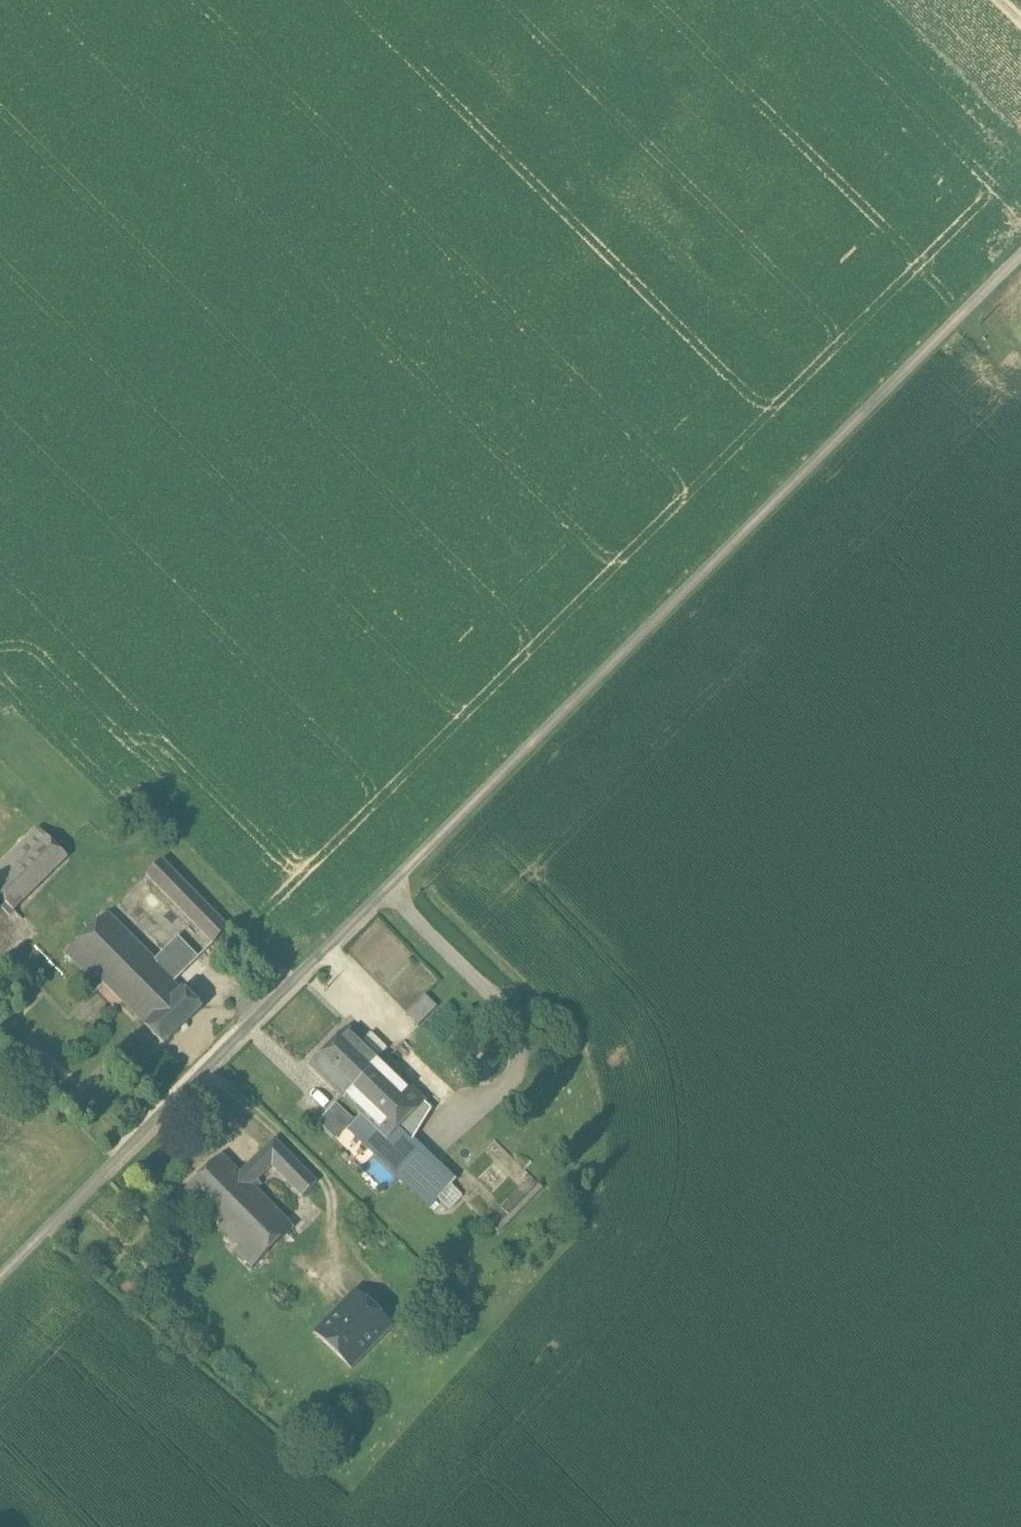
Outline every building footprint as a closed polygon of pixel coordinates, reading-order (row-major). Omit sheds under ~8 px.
[(0,866),(0,896),(13,909),(67,856),(39,828),(0,866)] [(229,929),(162,861),(147,876),(214,944),(229,929)] [(148,1026),(184,991),(175,983),(153,961),(155,960),(109,914),(67,954),(93,980),(97,976),(148,1026)] [(155,960),(153,961),(175,983),(200,958),(179,937),(155,960)] [(184,991),(148,1026),(147,1027),(165,1046),(203,1009),(184,991)] [(426,996),(407,1015),(419,1027),(438,1007),(426,996)] [(364,1043),(350,1030),(314,1068),(352,1104),(388,1066),(380,1059),(364,1043)] [(372,1035),(364,1043),(380,1059),(388,1051),(372,1035)] [(399,1129),(425,1101),(388,1066),(352,1104),(366,1117),(390,1139),(399,1129)] [(336,1102),(318,1122),(334,1137),(353,1118),(336,1102)] [(390,1139),(366,1117),(353,1130),(391,1167),(414,1143),(399,1129),(390,1139)] [(275,1140),(261,1154),(273,1166),(303,1197),(318,1183),(275,1140)] [(457,1184),(414,1143),(391,1167),(434,1209),(442,1200),(455,1186),(457,1184)] [(258,1181),(273,1166),(261,1154),(241,1174),(223,1155),(186,1192),(219,1226),(256,1189),(262,1184),(258,1181)] [(455,1186),(442,1200),(453,1210),(466,1196),(455,1186)] [(294,1228),(256,1189),(219,1226),(240,1246),(235,1251),(253,1269),(294,1228)] [(394,1327),(356,1291),(315,1333),(352,1370),(394,1327)]
